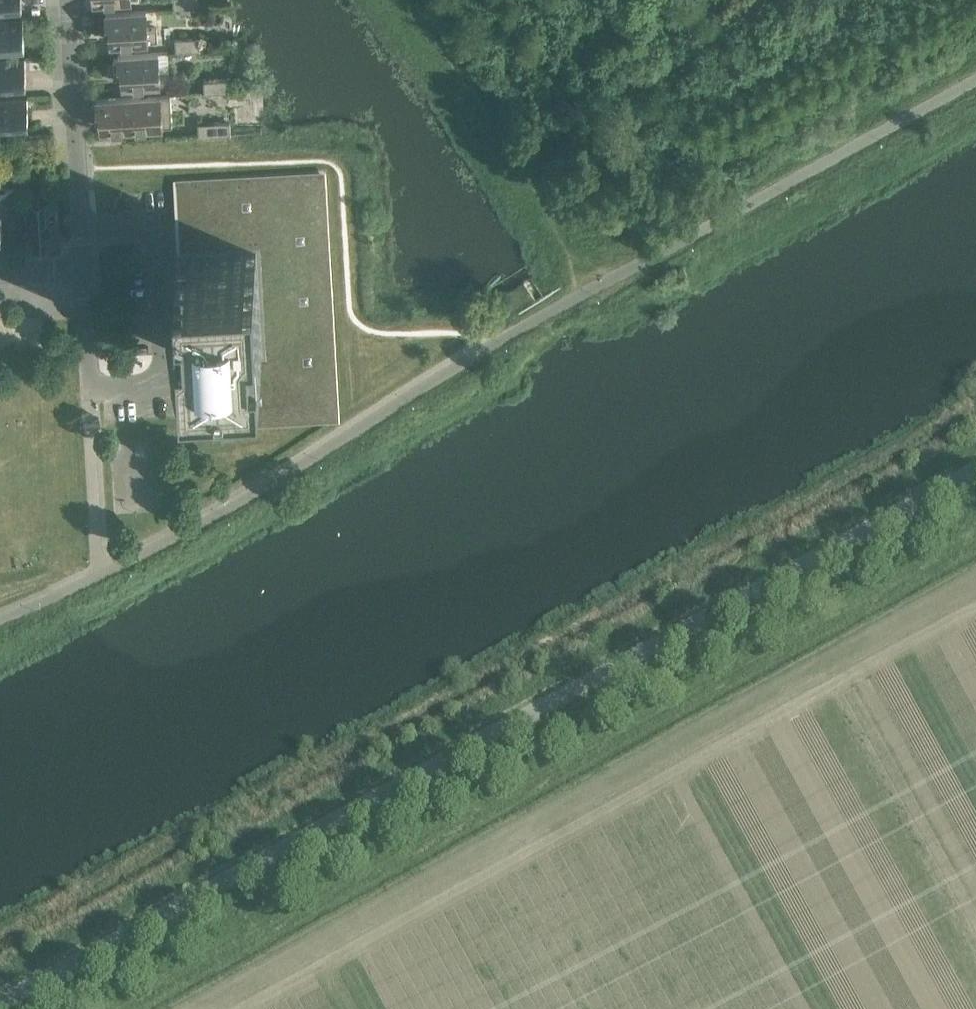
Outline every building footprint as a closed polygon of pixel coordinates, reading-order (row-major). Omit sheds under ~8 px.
[(22,9),(22,0),(0,0),(0,11),(22,9)] [(197,0),(173,0),(174,9),(198,7),(197,0)] [(156,10),(148,10),(106,12),(107,31),(109,31),(110,45),(114,44),(114,43),(158,40),(157,27),(148,27),(147,11),(156,10)] [(0,20),(0,51),(25,49),(23,18),(0,20)] [(200,50),(199,38),(175,39),(176,51),(200,50)] [(168,52),(160,52),(118,55),(118,59),(113,59),(114,70),(119,70),(119,73),(121,73),(122,87),(126,87),(126,85),(170,82),(169,69),(160,70),(159,53),(168,53),(168,52)] [(0,60),(0,86),(26,84),(25,58),(0,60)] [(228,91),(228,79),(204,80),(204,93),(228,91)] [(172,125),(171,95),(96,99),(97,103),(92,103),(92,114),(97,114),(97,118),(103,117),(104,119),(100,119),(100,131),(104,131),(104,129),(172,125)] [(0,100),(0,126),(29,124),(27,98),(0,100)] [(198,124),(199,136),(231,134),(230,122),(198,124)] [(46,137),(26,138),(26,149),(46,148),(46,137)] [(27,154),(26,149),(26,138),(14,139),(15,155),(27,154)] [(336,418),(322,175),(176,184),(174,184),(176,225),(177,229),(178,243),(179,253),(182,306),(181,306),(182,330),(183,330),(184,352),(185,356),(185,382),(188,426),(336,418)] [(59,242),(57,195),(31,197),(33,244),(59,242)]
